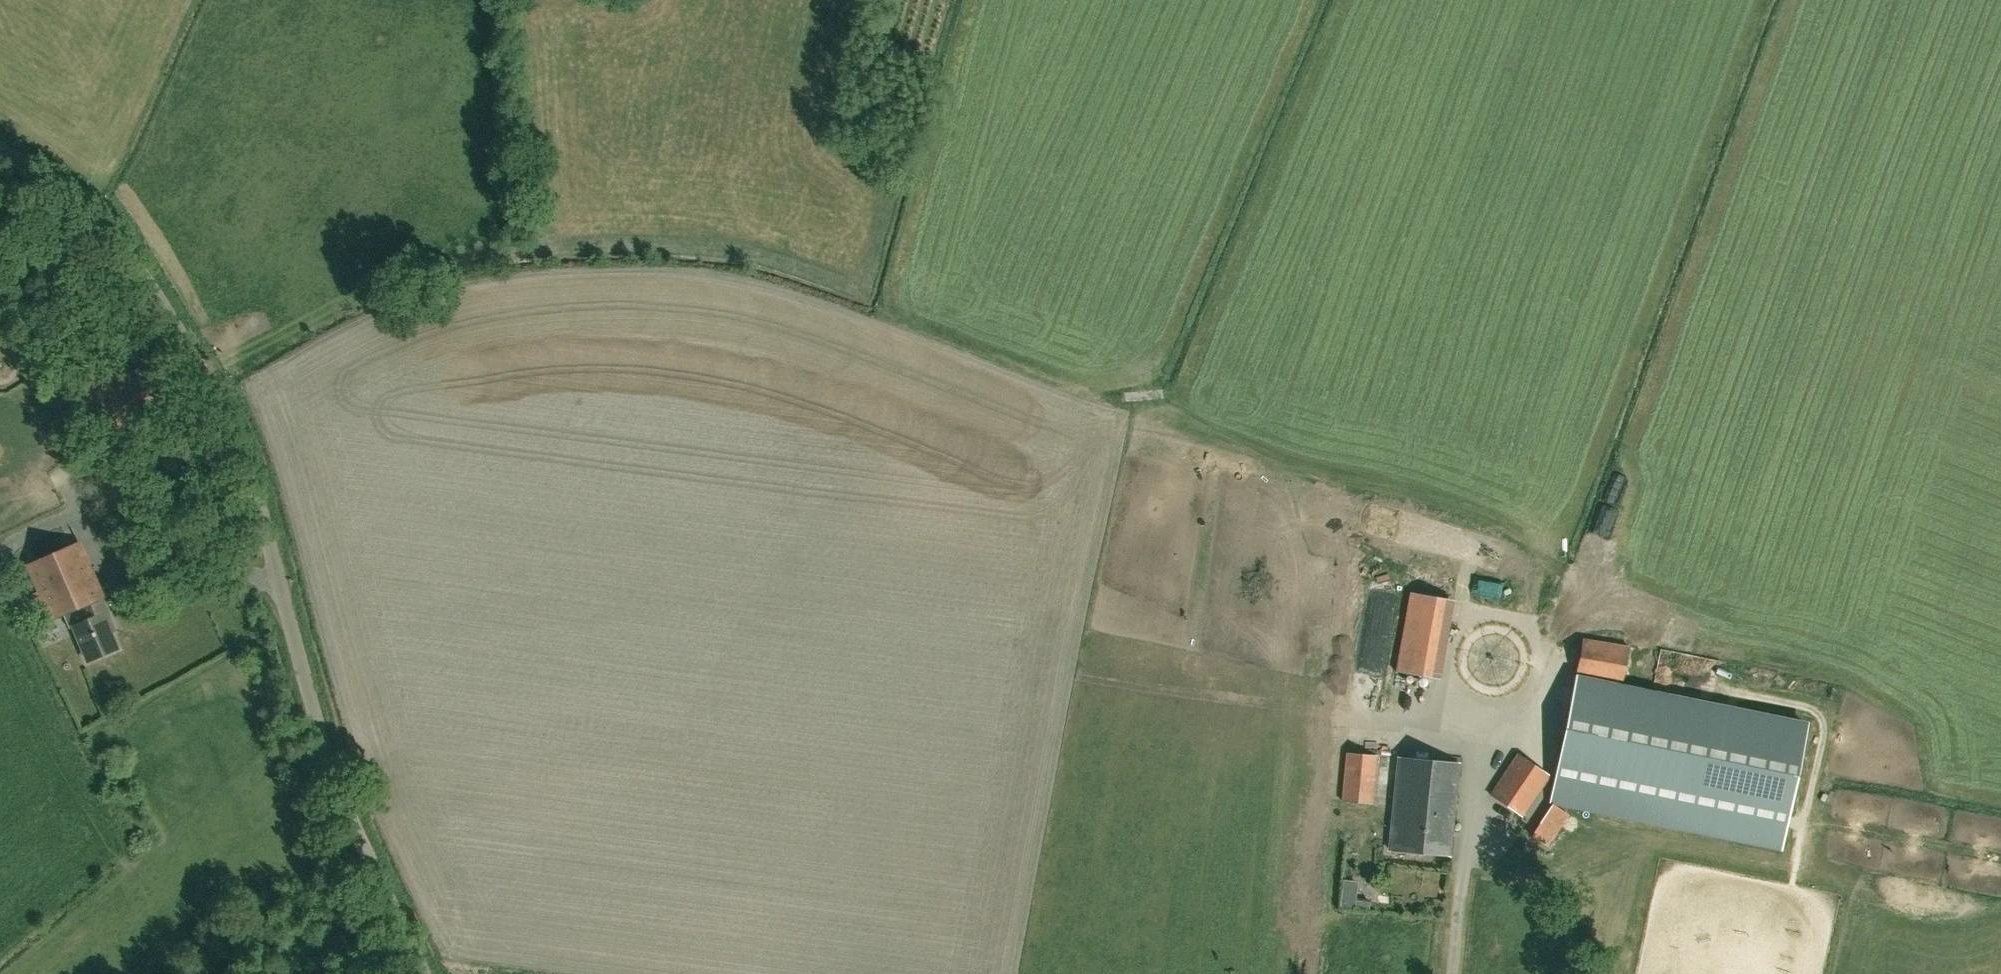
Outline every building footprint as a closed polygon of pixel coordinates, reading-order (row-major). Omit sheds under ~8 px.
[(120,357),(73,393),(106,436),(153,400),(120,357)] [(63,614),(69,628),(71,627),(86,661),(116,649),(106,625),(110,624),(99,598),(101,597),(79,543),(28,565),(51,619),(63,614)] [(1493,599),(1512,598),(1511,583),(1492,584),(1493,599)] [(1402,590),(1392,669),(1390,669),(1388,684),(1427,688),(1427,685),(1437,686),(1448,596),(1402,590)] [(1576,677),(1621,684),(1627,646),(1582,638),(1576,677)] [(1807,726),(1576,678),(1551,798),(1782,846),(1807,726)] [(1372,803),(1376,756),(1347,753),(1342,800),(1372,803)] [(1517,754),(1490,795),(1522,816),(1549,776),(1517,754)] [(1448,855),(1458,763),(1399,757),(1390,849),(1448,855)] [(1555,835),(1568,814),(1553,804),(1539,824),(1555,835)] [(1337,905),(1351,906),(1352,878),(1338,878),(1337,905)]
